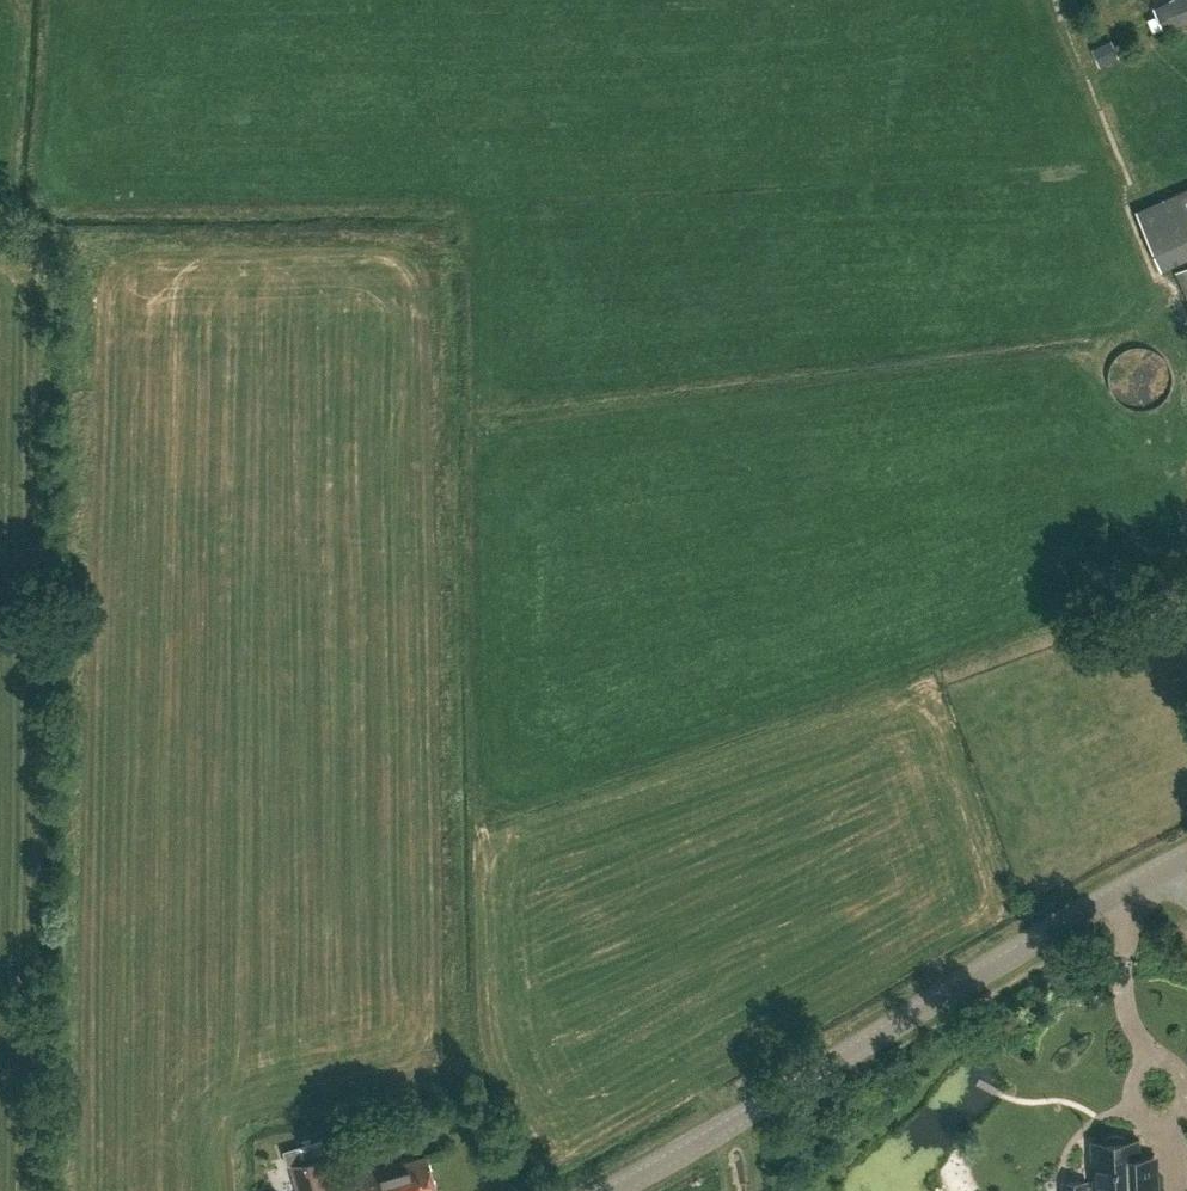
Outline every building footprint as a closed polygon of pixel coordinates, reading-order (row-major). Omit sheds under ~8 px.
[(1153,10),(1163,31),(1186,20),(1186,0),(1175,0),(1153,10)] [(1137,210),(1163,267),(1186,256),(1186,187),(1177,192),(1137,210)] [(1176,270),(1186,294),(1186,264),(1176,270)] [(382,1144),(398,1139),(393,1123),(377,1128),(382,1144)] [(1088,1182),(1088,1178),(1061,1179),(1062,1190),(1157,1190),(1157,1177),(1140,1177),(1138,1138),(1126,1139),(1126,1136),(1122,1135),(1118,1134),(1114,1134),(1111,1135),(1107,1136),(1107,1139),(1095,1140),(1097,1182),(1088,1182)] [(331,1151),(290,1162),(298,1190),(332,1190),(340,1189),(331,1151)] [(427,1154),(403,1161),(403,1159),(359,1173),(365,1190),(438,1190),(427,1154)]
